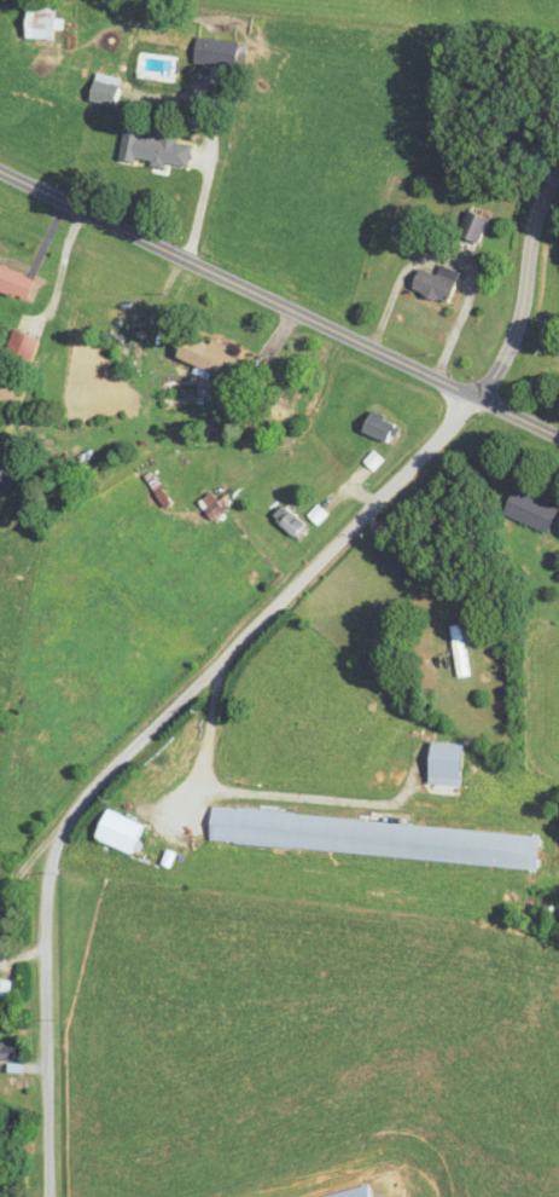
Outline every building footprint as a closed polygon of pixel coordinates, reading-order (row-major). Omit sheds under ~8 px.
[(64,9),(34,8),(33,39),(63,40),(64,9)] [(246,65),(246,40),(199,41),(199,67),(246,65)] [(126,78),(98,73),(93,101),(120,106),(126,78)] [(124,159),(193,169),(197,146),(181,143),(183,135),(165,132),(164,135),(128,130),(124,159)] [(476,245),(483,220),(469,215),(461,240),(476,245)] [(44,280),(0,262),(0,287),(35,301),(44,280)] [(451,284),(417,266),(406,288),(440,306),(451,284)] [(46,337),(20,328),(9,358),(36,367),(46,337)] [(184,355),(238,379),(249,354),(195,330),(184,355)] [(404,424),(378,406),(364,427),(389,445),(404,424)] [(515,487),(504,512),(552,534),(558,517),(558,507),(515,487)] [(201,503),(218,521),(230,509),(212,491),(201,503)] [(278,517),(301,538),(313,524),(290,504),(278,517)] [(452,626),(461,677),(475,675),(466,623),(452,626)] [(100,836),(133,854),(148,826),(115,808),(100,836)] [(548,870),(551,835),(215,808),(212,842),(548,870)] [(20,1043),(0,1041),(0,1060),(18,1062),(20,1043)]
